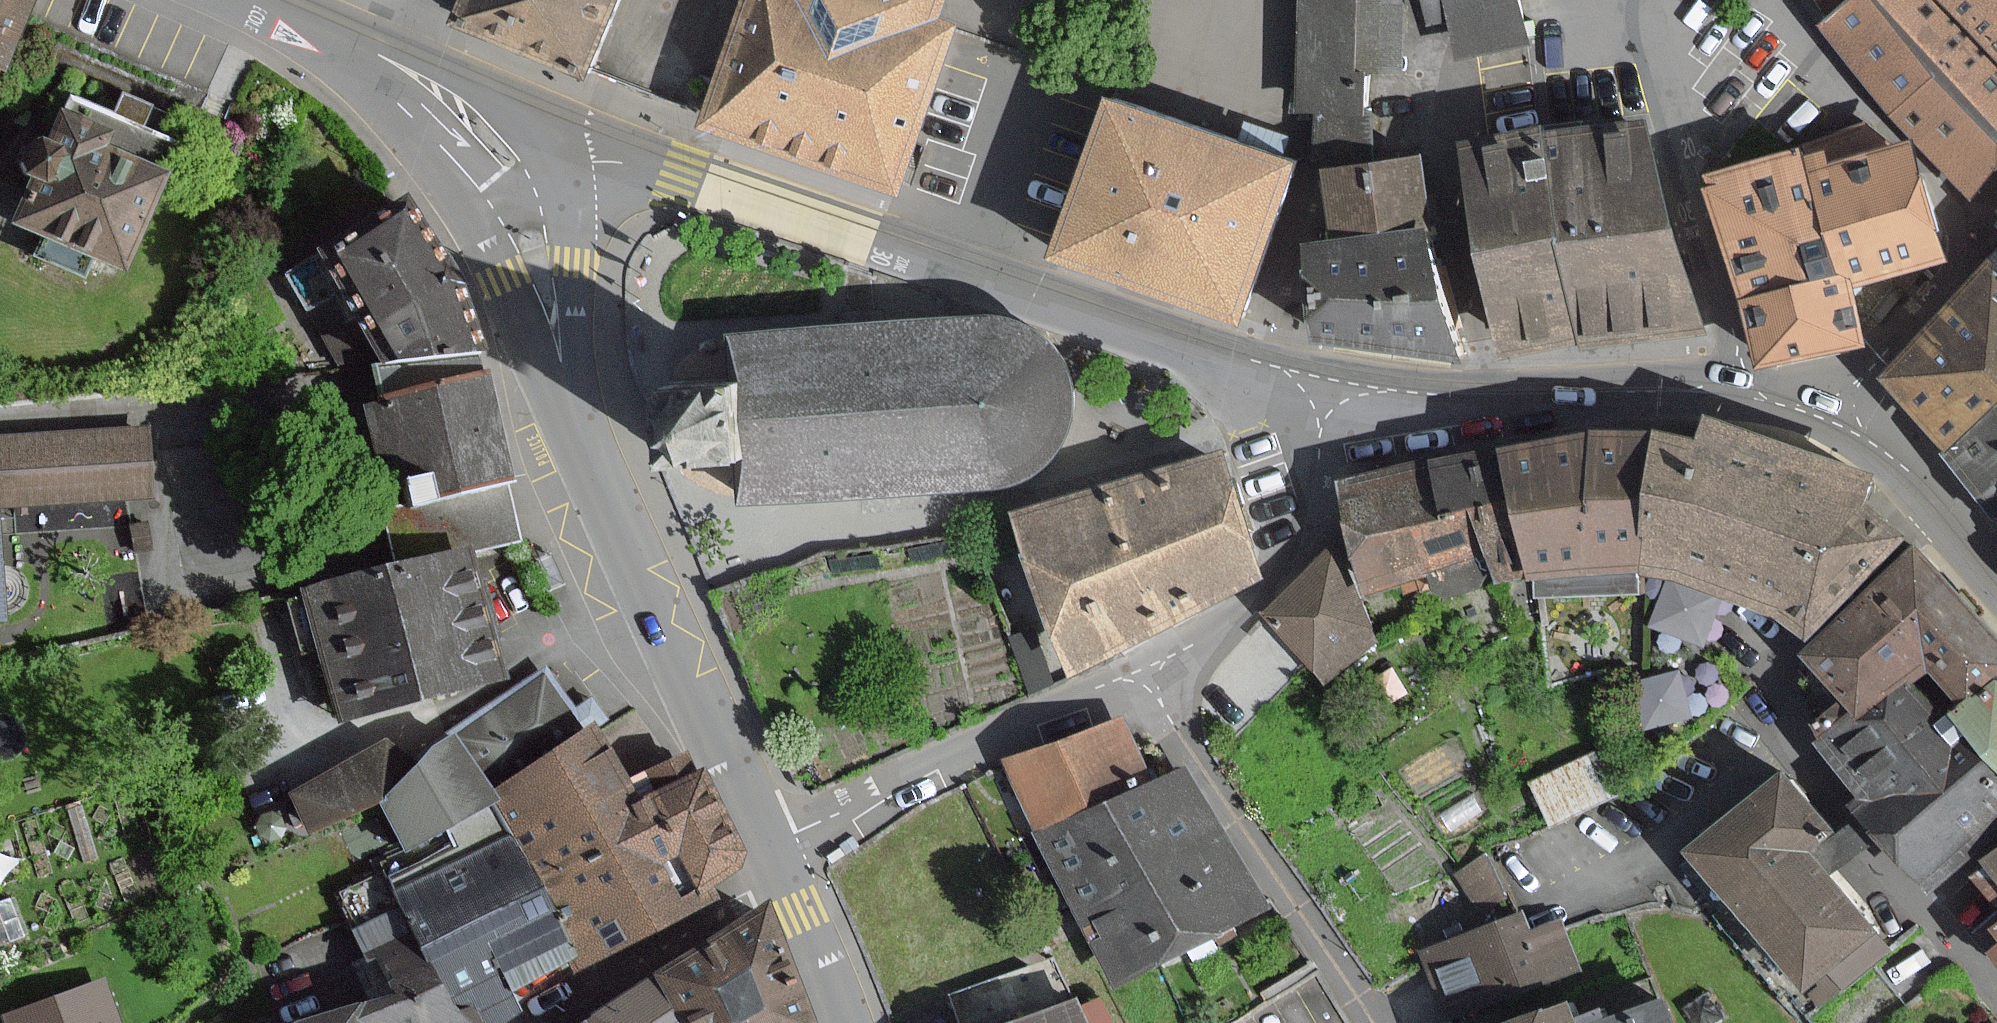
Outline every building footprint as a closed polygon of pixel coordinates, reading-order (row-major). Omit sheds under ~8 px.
[(18,26),(29,0),(0,0),(0,68),(18,26)] [(594,73),(626,0),(467,0),(460,18),(594,73)] [(713,111),(709,121),(808,154),(903,187),(959,24),(940,17),(946,0),(751,0),(713,111)] [(1311,149),(1429,148),(1432,75),(1406,75),(1407,0),(1314,0),(1311,149)] [(1433,22),(1453,18),(1461,54),(1524,41),(1515,0),(1428,0),(1433,22)] [(1957,0),(1853,0),(1839,13),(1825,25),(1977,193),(1996,168),(1996,44),(1957,0)] [(1839,13),(1853,0),(1828,0),(1839,13)] [(1996,44),(1996,0),(1957,0),(1996,44)] [(1061,244),(1058,253),(1237,317),(1292,164),(1113,100),(1061,244)] [(171,147),(67,102),(62,115),(55,112),(41,143),(30,139),(16,172),(30,178),(10,225),(36,236),(29,253),(83,276),(89,261),(117,273),(171,147)] [(1646,118),(1471,147),(1508,354),(1578,336),(1583,335),(1586,345),(1707,327),(1646,118)] [(1797,150),(1708,173),(1741,298),(1759,363),(1859,337),(1846,287),(1935,263),(1904,147),(1829,167),(1823,144),(1797,150)] [(1318,331),(1461,348),(1428,225),(1421,154),(1329,168),(1342,237),(1312,242),(1318,331)] [(373,364),(461,354),(437,283),(450,278),(398,199),(320,243),(362,342),(373,364)] [(1989,264),(1996,272),(1996,255),(1989,264)] [(1996,406),(1996,272),(1989,264),(1885,372),(1918,404),(1960,444),(1996,406)] [(1014,314),(1008,313),(1003,312),(999,312),(995,312),(872,319),(859,320),(749,326),(752,377),(740,378),(723,379),(680,381),(684,455),(745,452),(756,451),(758,499),(886,492),(1004,486),(1009,484),(1015,483),(1018,482),(1020,482),(1023,481),(1025,480),(1028,479),(1031,477),(1036,475),(1041,472),(1046,469),(1050,465),(1054,461),(1058,458),(1062,453),(1066,449),(1069,444),(1072,439),(1074,434),(1076,429),(1078,423),(1079,418),(1080,412),(1081,407),(1081,401),(1081,395),(1081,390),(1080,384),(1079,378),(1078,373),(1076,368),(1074,362),(1071,357),(1068,352),(1065,348),(1061,343),(1058,339),(1054,335),(1049,331),(1045,328),(1040,325),(1035,322),(1030,320),(1025,317),(1019,316),(1014,314)] [(380,496),(402,491),(404,499),(502,477),(480,379),(391,399),(359,406),(380,496)] [(1996,507),(1996,406),(1960,444),(1948,457),(1996,507)] [(1601,426),(1511,445),(1537,572),(1601,568),(1601,426)] [(1643,567),(1650,433),(1601,426),(1601,568),(1643,567)] [(0,437),(0,504),(148,497),(145,430),(0,437)] [(1698,444),(1650,433),(1643,567),(1652,569),(1684,574),(1688,575),(1727,591),(1783,612),(1807,635),(1902,537),(1856,502),(1863,488),(1701,430),(1698,444)] [(1494,584),(1493,581),(1537,572),(1511,445),(1344,479),(1368,591),(1403,584),(1405,592),(1439,585),(1441,595),(1494,584)] [(1011,513),(1015,523),(1070,676),(1260,577),(1243,522),(1221,452),(1181,463),(1011,513)] [(467,551),(517,539),(502,477),(404,499),(406,507),(381,513),(394,567),(467,551)] [(1862,717),(1902,683),(1909,677),(1914,682),(1931,667),(1964,705),(1968,701),(1993,680),(1996,677),(1996,645),(1914,547),(1804,649),(1854,708),(1862,717)] [(394,567),(306,588),(336,717),(497,680),(467,551),(394,567)] [(1373,638),(1326,555),(1271,611),(1324,680),(1373,638)] [(548,671),(455,728),(492,790),(586,734),(548,671)] [(1993,680),(1968,701),(1964,705),(1953,714),(1969,732),(1996,765),(1996,677),(1993,680)] [(1922,884),(1996,821),(1996,765),(1969,732),(1954,745),(1938,726),(1902,683),(1862,717),(1854,708),(1817,739),(1863,794),(1853,803),(1922,884)] [(1953,714),(1938,726),(1954,745),(1969,732),(1953,714)] [(1120,717),(1010,767),(1035,822),(1145,772),(1120,717)] [(397,846),(416,836),(492,790),(455,728),(424,746),(407,765),(372,805),(397,846)] [(690,769),(644,796),(634,802),(591,731),(586,734),(492,790),(596,964),(706,898),(700,889),(732,870),(740,852),(690,769)] [(283,796),(299,835),(372,805),(407,765),(381,741),(283,796)] [(1611,788),(1591,742),(1531,768),(1551,814),(1611,788)] [(1182,770),(1046,839),(1117,981),(1196,941),(1254,912),(1182,770)] [(1688,853),(1806,990),(1808,988),(1821,1003),(1886,948),(1873,933),(1877,930),(1810,851),(1829,835),(1778,776),(1776,778),(1688,853)] [(492,1005),(501,1020),(596,964),(492,790),(416,836),(397,846),(388,852),(391,856),(483,1011),(492,1005)] [(1456,859),(1476,897),(1507,881),(1487,843),(1456,859)] [(1987,862),(1996,876),(1996,854),(1987,862)] [(768,908),(735,928),(656,978),(681,1022),(806,1022),(768,908)] [(1521,914),(1420,952),(1446,1020),(1576,971),(1558,923),(1528,935),(1521,914)] [(419,934),(368,954),(402,999),(296,1022),(475,1022),(419,934)] [(590,1022),(681,1022),(656,978),(590,1022)] [(99,979),(5,1018),(7,1022),(118,1022),(99,979)] [(1571,1019),(1573,1022),(1671,1022),(1662,998),(1614,1015),(1610,1005),(1571,1019)] [(1078,1003),(1019,1022),(1085,1022),(1078,1003)] [(1571,1019),(1565,1003),(1511,1022),(1573,1022),(1571,1019)]
